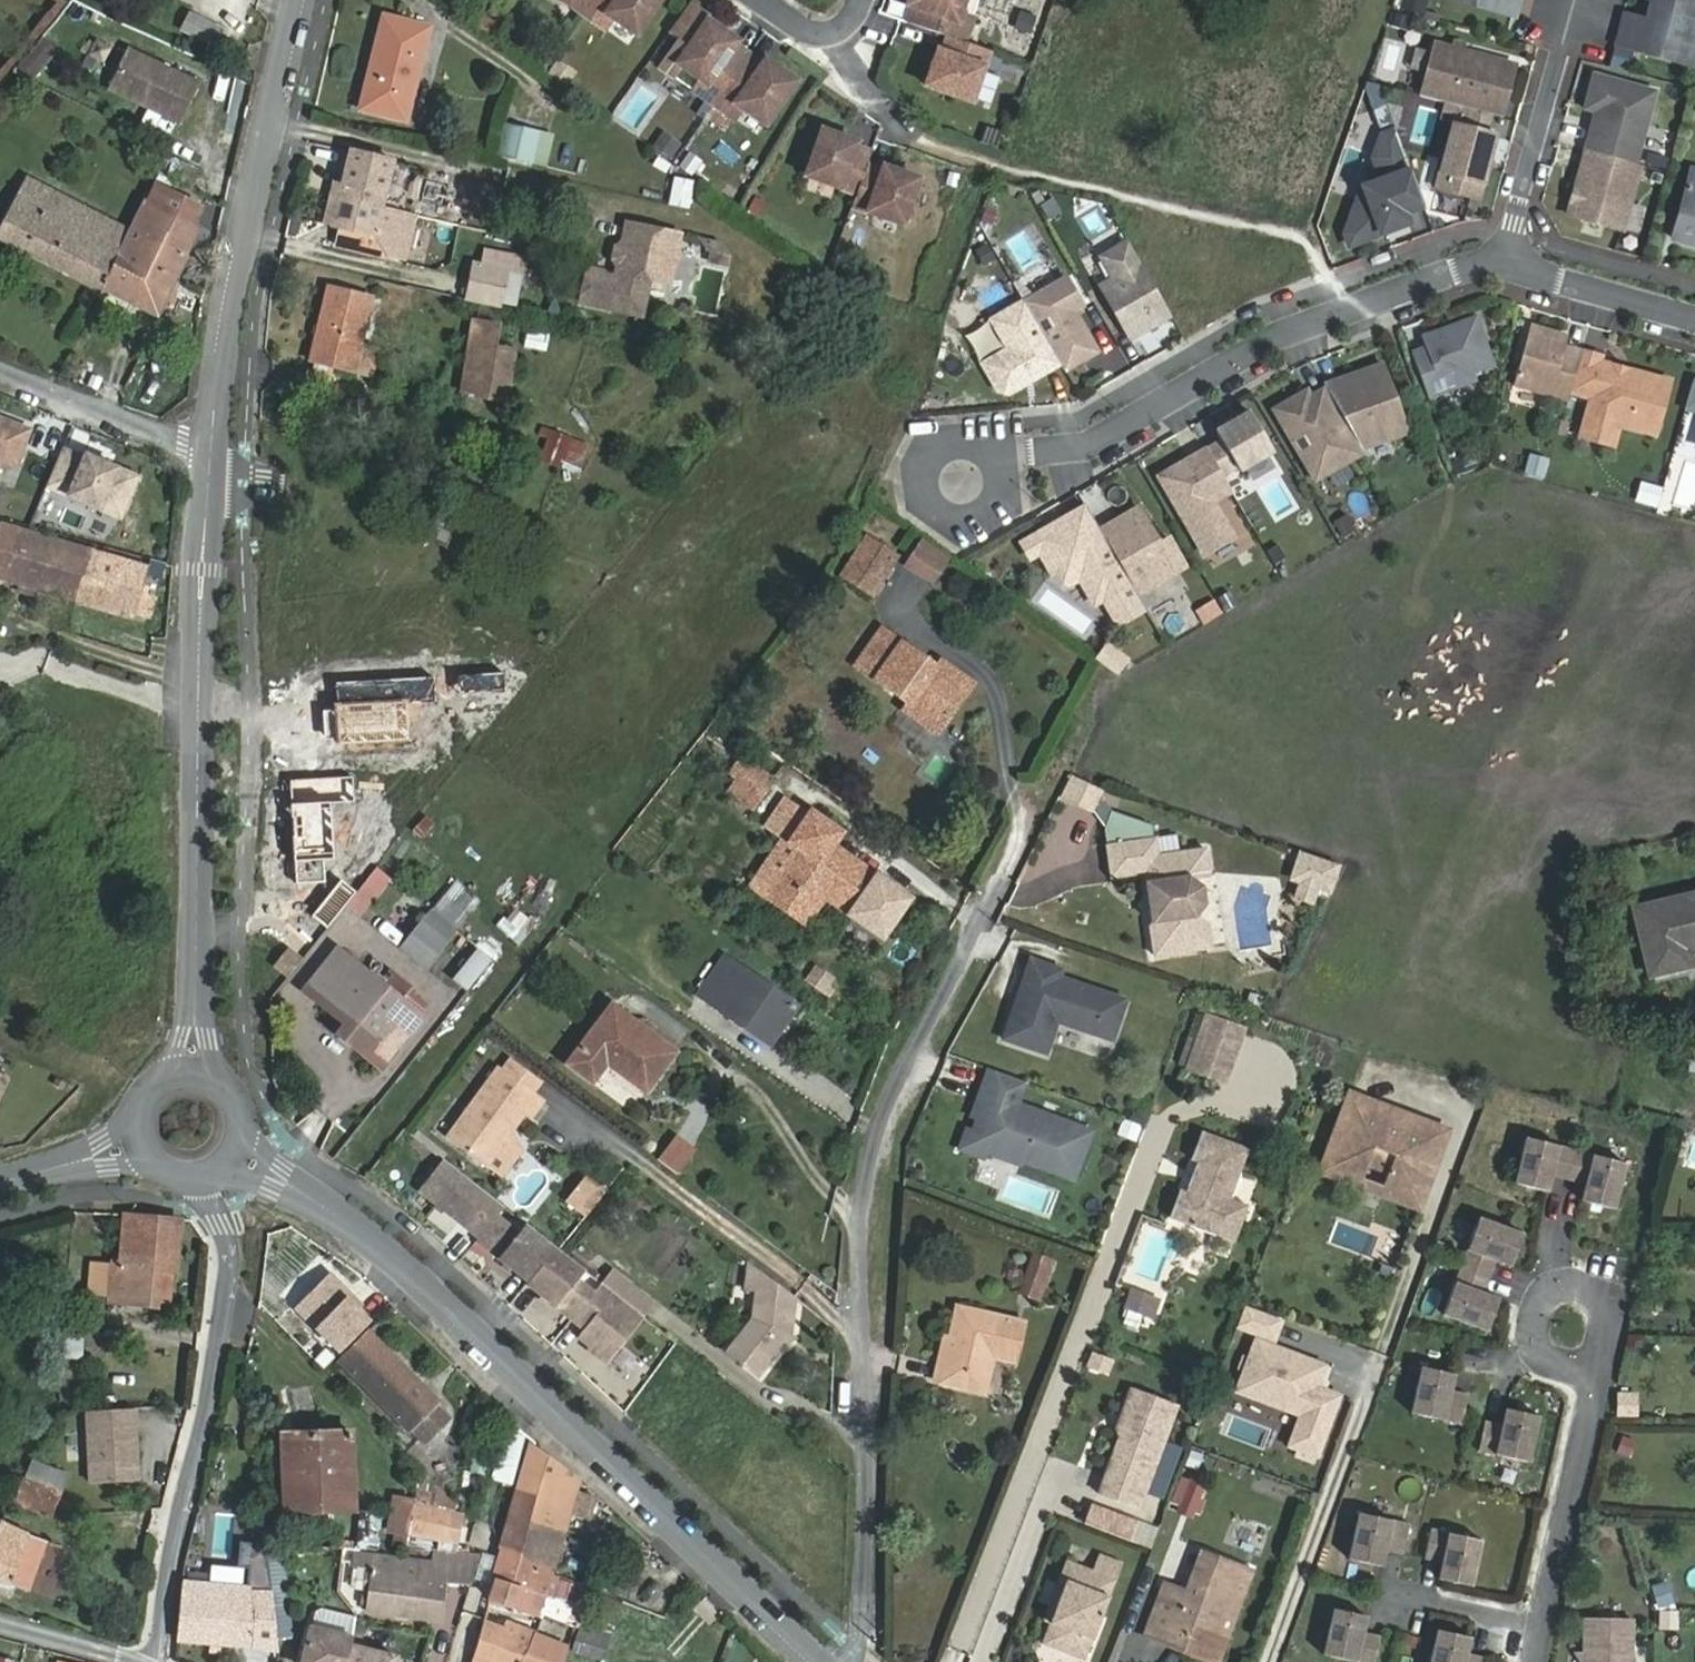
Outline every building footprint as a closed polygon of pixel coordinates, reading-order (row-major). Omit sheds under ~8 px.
[(585,15),(595,0),(565,0),(564,1),(585,15)] [(585,15),(605,29),(613,19),(636,35),(660,0),(595,0),(585,15)] [(901,20),(944,35),(960,41),(968,17),(956,13),(961,0),(904,0),(903,3),(907,5),(901,20)] [(1402,7),(1422,13),(1426,0),(1404,0),(1402,7)] [(1513,15),(1517,0),(1457,0),(1513,15)] [(1650,21),(1641,51),(1686,64),(1694,30),(1694,0),(1655,0),(1650,21)] [(1016,11),(1010,26),(1026,32),(1032,16),(1016,11)] [(221,30),(190,14),(181,30),(213,46),(221,30)] [(1628,15),(1620,45),(1641,51),(1650,21),(1628,15)] [(384,17),(360,110),(406,122),(430,29),(384,17)] [(693,91),(714,105),(749,55),(735,45),(738,42),(707,21),(677,64),(701,80),(693,91)] [(960,41),(944,35),(938,51),(934,49),(922,84),(967,100),(985,49),(960,41)] [(42,39),(19,68),(34,80),(57,51),(42,39)] [(1462,107),(1491,115),(1495,99),(1506,102),(1516,65),(1435,43),(1421,96),(1462,107)] [(124,47),(106,85),(179,120),(197,83),(124,47)] [(749,55),(714,105),(734,119),(742,109),(765,125),(795,82),(765,61),(762,65),(749,55)] [(1585,150),(1635,164),(1655,91),(1629,83),(1626,94),(1616,91),(1619,81),(1594,74),(1587,100),(1598,103),(1596,111),(1585,150)] [(1495,99),(1491,115),(1502,118),(1506,102),(1495,99)] [(1598,103),(1587,100),(1585,108),(1596,111),(1598,103)] [(1385,106),(1373,110),(1380,128),(1392,124),(1385,106)] [(1430,148),(1437,111),(1418,107),(1411,144),(1430,148)] [(1497,135),(1486,133),(1491,115),(1462,107),(1457,125),(1453,124),(1436,188),(1479,200),(1497,135)] [(510,116),(501,156),(530,163),(538,123),(510,116)] [(1405,213),(1424,206),(1396,130),(1383,135),(1374,157),(1382,180),(1363,187),(1345,234),(1350,245),(1409,223),(1405,213)] [(867,166),(871,153),(855,148),(857,143),(822,131),(806,176),(857,194),(867,166)] [(1622,229),(1639,165),(1635,164),(1585,150),(1568,214),(1622,229)] [(395,162),(350,151),(330,229),(338,231),(334,245),(388,259),(399,210),(384,207),(395,162)] [(882,171),(867,166),(857,194),(852,207),(902,225),(918,180),(884,167),(882,171)] [(99,290),(129,229),(27,176),(0,227),(0,241),(99,290)] [(670,178),(670,206),(691,207),(691,178),(670,178)] [(489,187),(470,182),(462,213),(482,218),(489,187)] [(147,205),(142,203),(129,229),(99,290),(159,320),(203,229),(195,226),(203,208),(158,185),(147,205)] [(1694,245),(1694,188),(1687,186),(1673,238),(1694,245)] [(581,272),(575,303),(635,315),(643,277),(663,281),(673,234),(620,223),(616,243),(609,247),(607,259),(611,266),(609,278),(598,276),(596,273),(584,270),(581,272)] [(1127,242),(1101,257),(1113,279),(1100,286),(1130,338),(1170,315),(1127,242)] [(504,268),(472,262),(464,304),(493,310),(504,268)] [(1082,307),(1065,278),(1024,302),(1060,364),(1064,371),(1096,352),(1072,313),(1082,307)] [(328,287),(310,362),(370,376),(377,350),(361,346),(373,299),(328,287)] [(992,321),(1009,350),(983,365),(998,391),(1009,394),(1060,364),(1024,302),(992,321)] [(1471,373),(1492,365),(1475,317),(1430,334),(1432,338),(1425,341),(1427,347),(1411,353),(1428,398),(1474,381),(1471,373)] [(492,360),(498,328),(472,323),(460,385),(486,390),(492,360)] [(1570,391),(1581,351),(1565,347),(1568,336),(1531,326),(1514,384),(1568,399),(1570,391)] [(544,350),(548,334),(528,330),(524,345),(544,350)] [(1599,362),(1600,356),(1581,351),(1570,391),(1592,397),(1587,415),(1619,424),(1655,434),(1669,382),(1599,362)] [(517,365),(492,360),(486,390),(511,395),(517,365)] [(1382,364),(1324,385),(1326,387),(1342,416),(1361,449),(1407,432),(1382,364)] [(1693,381),(1685,408),(1694,411),(1694,382),(1693,381)] [(1342,416),(1326,387),(1309,396),(1325,425),(1342,416)] [(1309,396),(1306,391),(1274,410),(1315,480),(1363,452),(1361,449),(1342,416),(1325,425),(1309,396)] [(1207,449),(1222,475),(1237,467),(1239,471),(1273,452),(1250,412),(1216,431),(1222,441),(1207,449)] [(1613,445),(1619,424),(1587,415),(1581,436),(1613,445)] [(0,419),(0,460),(15,466),(29,430),(0,419)] [(534,460),(580,472),(589,441),(542,429),(534,460)] [(1222,475),(1207,449),(1159,477),(1204,555),(1233,538),(1212,502),(1231,491),(1222,475)] [(61,450),(45,488),(119,519),(137,478),(78,453),(77,456),(61,450)] [(1455,462),(1460,475),(1474,470),(1469,456),(1455,462)] [(1531,456),(1526,473),(1542,477),(1547,461),(1531,456)] [(1640,483),(1635,500),(1656,506),(1660,489),(1640,483)] [(1086,506),(1066,518),(1072,527),(1091,516),(1086,506)] [(1160,543),(1139,508),(1100,530),(1137,594),(1185,566),(1169,538),(1160,543)] [(1339,540),(1355,531),(1346,514),(1330,522),(1339,540)] [(429,540),(462,555),(440,515),(429,540)] [(1120,623),(1145,609),(1137,594),(1100,530),(1091,516),(1072,527),(1066,518),(1022,543),(1030,558),(1039,553),(1051,573),(1069,562),(1079,579),(1094,604),(1103,599),(1115,619),(1120,623)] [(4,580),(19,531),(3,526),(0,536),(0,579),(4,580)] [(147,569),(19,531),(4,580),(132,618),(147,569)] [(868,592),(893,553),(867,537),(842,575),(868,592)] [(919,543),(904,567),(933,586),(949,562),(919,543)] [(1069,562),(1051,573),(1068,585),(1079,579),(1069,562)] [(942,661),(937,668),(901,642),(882,629),(856,665),(908,704),(904,710),(937,734),(973,683),(942,661)] [(1129,659),(1109,645),(1098,660),(1118,674),(1129,659)] [(749,764),(733,787),(757,803),(775,780),(749,764)] [(1102,786),(1077,774),(1067,794),(1093,806),(1102,786)] [(1111,825),(1117,809),(1101,804),(1090,835),(1111,843),(1113,843),(1111,825)] [(1113,843),(1111,843),(1116,874),(1149,870),(1156,921),(1154,924),(1158,954),(1215,946),(1211,921),(1199,915),(1209,902),(1206,883),(1193,875),(1214,873),(1210,847),(1184,850),(1185,855),(1163,858),(1160,836),(1156,837),(1155,823),(1117,809),(1111,825),(1113,843)] [(842,832),(811,811),(789,843),(798,849),(780,875),(765,865),(751,886),(807,925),(825,898),(883,936),(909,898),(833,845),(842,832)] [(1339,865),(1302,852),(1293,878),(1302,882),(1317,887),(1329,892),(1339,865)] [(360,916),(391,880),(376,867),(345,903),(360,916)] [(1312,903),(1317,887),(1302,882),(1296,897),(1312,903)] [(1649,976),(1694,966),(1691,953),(1694,952),(1694,893),(1633,908),(1649,976)] [(402,949),(424,966),(454,931),(432,912),(402,949)] [(376,933),(398,944),(404,931),(382,921),(376,933)] [(467,993),(491,959),(475,947),(450,982),(467,993)] [(288,977),(302,959),(288,948),(274,966),(288,977)] [(338,949),(310,985),(351,1017),(343,1027),(387,1062),(433,1004),(391,970),(380,984),(338,949)] [(737,1021),(743,1015),(776,1037),(797,1006),(726,957),(698,995),(737,1021)] [(1067,968),(1035,957),(1006,1036),(1048,1052),(1060,1019),(1115,1039),(1130,999),(1064,976),(1067,968)] [(825,993),(833,975),(813,965),(804,983),(825,993)] [(568,1063),(592,1083),(607,1063),(646,1092),(676,1052),(612,1005),(568,1063)] [(1225,1081),(1243,1033),(1209,1021),(1191,1069),(1225,1081)] [(497,1068),(486,1083),(447,1137),(487,1168),(510,1137),(527,1113),(532,1117),(543,1101),(497,1068)] [(1094,1131),(1019,1103),(1027,1082),(990,1068),(979,1095),(986,1097),(980,1113),(982,1119),(977,1134),(984,1150),(1021,1164),(1027,1162),(1075,1180),(1094,1131)] [(986,1097),(979,1095),(973,1111),(980,1113),(986,1097)] [(1349,1095),(1320,1173),(1420,1210),(1448,1132),(1349,1095)] [(966,1130),(959,1148),(982,1157),(984,1150),(977,1134),(966,1130)] [(1186,1192),(1181,1190),(1170,1218),(1235,1243),(1249,1207),(1231,1200),(1250,1150),(1202,1132),(1192,1160),(1198,1162),(1186,1192)] [(673,1135),(656,1159),(674,1172),(691,1148),(673,1135)] [(510,1137),(487,1168),(501,1178),(520,1153),(510,1137)] [(1577,1155),(1527,1142),(1516,1188),(1548,1196),(1553,1180),(1570,1184),(1577,1155)] [(1616,1213),(1627,1167),(1577,1155),(1570,1184),(1587,1189),(1583,1205),(1616,1213)] [(443,1159),(420,1189),(467,1226),(470,1223),(480,1231),(476,1237),(527,1277),(525,1280),(571,1316),(573,1313),(584,1322),(576,1332),(593,1345),(590,1349),(604,1360),(640,1315),(637,1312),(612,1292),(594,1278),(559,1249),(443,1159)] [(1048,1214),(1056,1190),(1009,1175),(1001,1200),(1048,1214)] [(568,1200),(586,1214),(603,1192),(585,1178),(568,1200)] [(1527,1227),(1482,1211),(1465,1259),(1493,1269),(1499,1253),(1516,1259),(1527,1227)] [(157,1306),(161,1270),(175,1272),(180,1222),(125,1216),(120,1265),(91,1261),(87,1294),(111,1296),(110,1301),(157,1306)] [(1033,1253),(1019,1294),(1042,1302),(1056,1261),(1033,1253)] [(1492,1325),(1504,1292),(1487,1286),(1493,1269),(1465,1259),(1447,1309),(1492,1325)] [(793,1336),(796,1298),(748,1262),(745,1289),(755,1291),(752,1319),(726,1352),(759,1378),(793,1336)] [(594,1278),(612,1292),(622,1279),(605,1265),(594,1278)] [(157,1306),(171,1308),(175,1272),(161,1270),(157,1306)] [(298,1300),(335,1345),(369,1318),(331,1272),(298,1300)] [(612,1292),(637,1312),(647,1299),(622,1279),(612,1292)] [(1150,1319),(1157,1300),(1129,1290),(1122,1309),(1150,1319)] [(957,1307),(949,1338),(945,1337),(935,1381),(984,1393),(1002,1317),(957,1307)] [(64,1328),(61,1357),(81,1359),(84,1330),(64,1328)] [(341,1362),(422,1443),(449,1417),(435,1402),(436,1401),(369,1333),(341,1362)] [(1325,1366),(1256,1340),(1242,1377),(1261,1384),(1256,1399),(1301,1416),(1289,1446),(1318,1457),(1340,1396),(1322,1389),(1317,1387),(1325,1366)] [(1415,1410),(1465,1421),(1472,1391),(1454,1387),(1458,1371),(1425,1364),(1415,1410)] [(1322,1389),(1330,1368),(1325,1366),(1317,1387),(1322,1389)] [(1242,1377),(1237,1392),(1256,1399),(1261,1384),(1242,1377)] [(1134,1388),(1122,1417),(1125,1426),(1099,1494),(1139,1510),(1179,1406),(1134,1388)] [(1638,1390),(1616,1390),(1616,1414),(1638,1414),(1638,1390)] [(1506,1422),(1489,1418),(1482,1448),(1533,1459),(1543,1413),(1510,1406),(1506,1422)] [(136,1410),(89,1411),(91,1484),(139,1482),(136,1410)] [(354,1509),(351,1433),(282,1435),(286,1512),(354,1509)] [(533,1444),(520,1490),(547,1498),(539,1524),(566,1531),(571,1513),(589,1518),(594,1498),(576,1492),(581,1479),(533,1444)] [(27,1479),(23,1477),(12,1503),(51,1518),(69,1475),(59,1471),(35,1462),(27,1479)] [(552,1573),(566,1531),(539,1524),(547,1498),(520,1490),(503,1550),(535,1560),(533,1566),(552,1573)] [(406,1536),(412,1500),(392,1497),(386,1533),(406,1536)] [(445,1511),(414,1506),(409,1535),(440,1540),(445,1511)] [(1092,1507),(1085,1525),(1129,1542),(1136,1524),(1092,1507)] [(1404,1552),(1411,1522),(1361,1511),(1351,1557),(1383,1564),(1387,1548),(1404,1552)] [(11,1585),(12,1584),(45,1596),(62,1549),(0,1522),(0,1581),(11,1585)] [(1483,1538),(1433,1527),(1426,1557),(1443,1561),(1440,1577),(1472,1584),(1483,1538)] [(276,1636),(288,1635),(277,1544),(266,1543),(266,1544),(272,1589),(276,1636)] [(243,1546),(248,1588),(185,1583),(179,1640),(277,1649),(276,1636),(272,1589),(266,1544),(243,1546)] [(444,1619),(447,1581),(472,1582),(480,1554),(435,1550),(433,1563),(356,1553),(354,1564),(358,1564),(355,1589),(370,1590),(367,1610),(444,1619)] [(494,1580),(545,1596),(552,1573),(533,1566),(535,1560),(503,1550),(494,1580)] [(1146,1636),(1215,1661),(1220,1661),(1253,1572),(1200,1552),(1187,1591),(1164,1583),(1146,1636)] [(1091,1570),(1067,1560),(1051,1601),(1059,1604),(1043,1645),(1084,1661),(1122,1564),(1098,1554),(1091,1570)] [(1650,1586),(1654,1608),(1671,1605),(1667,1582),(1650,1586)] [(1361,1661),(1380,1661),(1385,1636),(1368,1632),(1371,1616),(1339,1609),(1329,1655),(1361,1661)] [(1584,1661),(1632,1661),(1633,1619),(1585,1618),(1584,1661)] [(491,1659),(499,1661),(563,1661),(567,1648),(534,1634),(533,1636),(485,1619),(472,1661),(490,1661),(491,1659)] [(611,1630),(585,1622),(573,1661),(600,1661),(611,1630)] [(309,1627),(301,1661),(394,1661),(395,1656),(349,1645),(351,1637),(309,1627)] [(1490,1657),(1473,1653),(1476,1637),(1444,1629),(1437,1661),(1489,1661),(1490,1657)] [(1044,1647),(1038,1661),(1082,1661),(1044,1647)]
